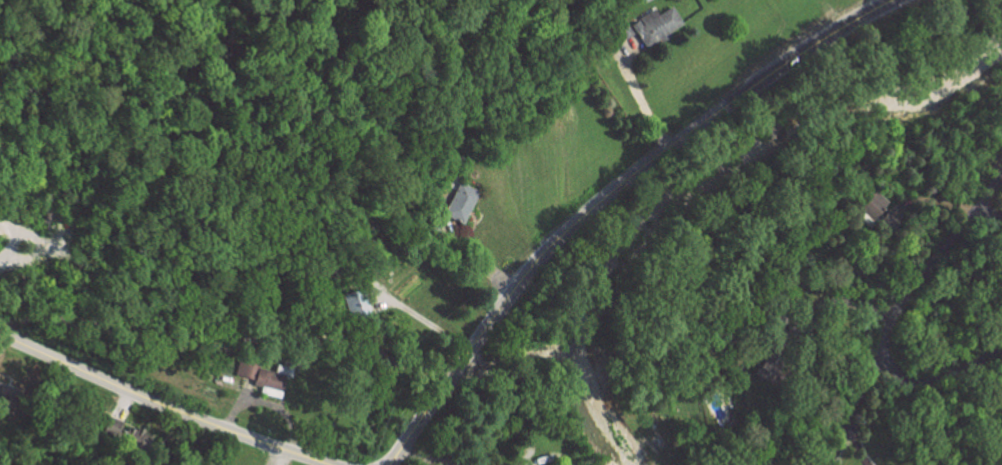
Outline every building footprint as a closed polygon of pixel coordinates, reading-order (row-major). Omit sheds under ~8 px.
[(643,48),(681,24),(670,6),(656,14),(652,9),(628,24),(643,48)] [(602,35),(612,48),(632,32),(622,20),(602,35)] [(266,395),(278,398),(284,375),(255,368),(251,386),(267,390),(266,395)]
